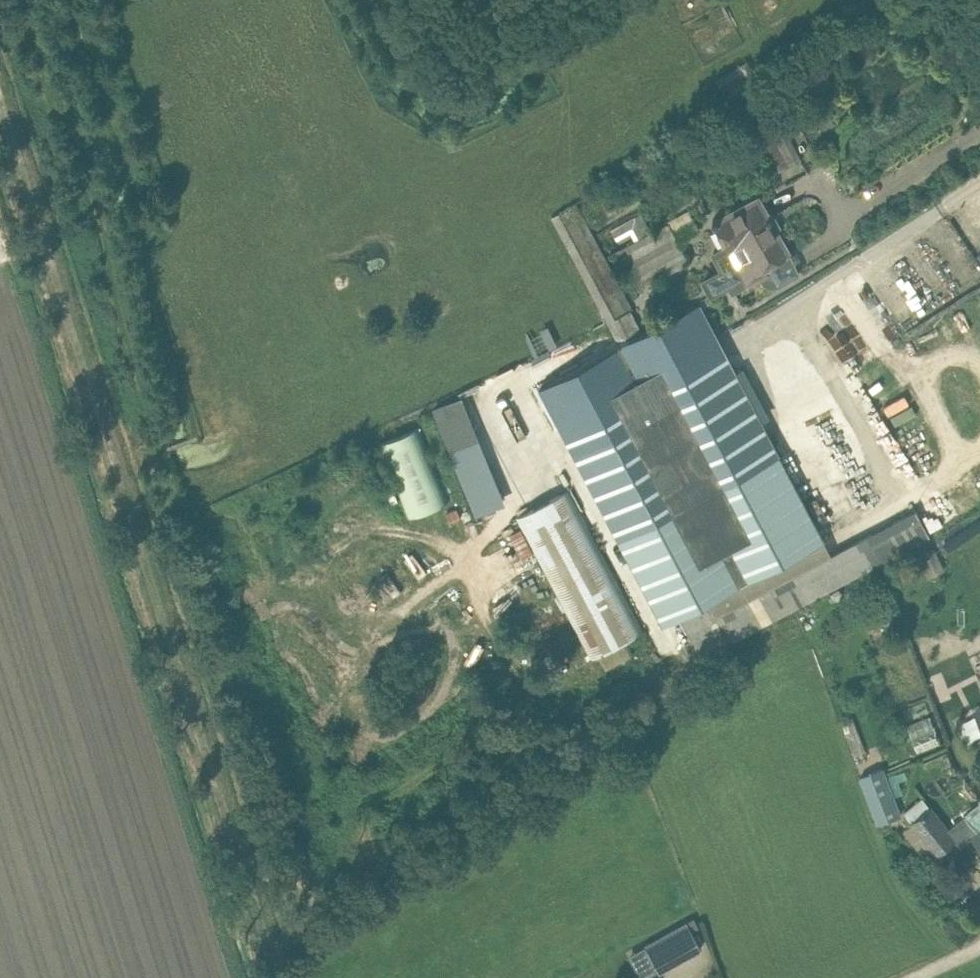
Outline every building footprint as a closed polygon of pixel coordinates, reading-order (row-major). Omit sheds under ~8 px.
[(720,75),(730,95),(753,84),(743,64),(720,75)] [(743,100),(779,170),(802,158),(765,88),(743,100)] [(618,209),(639,198),(640,197),(629,176),(614,184),(617,191),(611,195),(606,186),(584,199),(598,225),(620,213),(618,209)] [(723,266),(702,276),(711,294),(732,284),(734,288),(747,281),(748,283),(761,276),(761,277),(762,278),(763,279),(763,280),(764,281),(765,282),(766,282),(767,283),(768,283),(769,284),(770,284),(771,284),(772,284),(774,284),(775,284),(776,284),(777,284),(778,283),(779,283),(780,282),(802,270),(792,252),(779,227),(782,225),(774,209),(770,211),(760,191),(713,216),(728,244),(715,250),(723,266)] [(688,306),(671,315),(643,330),(632,309),(634,308),(577,201),(552,216),(618,342),(545,381),(551,393),(561,387),(580,423),(606,409),(602,403),(634,386),(630,379),(646,370),(705,338),(688,306)] [(614,251),(636,291),(690,261),(679,240),(701,228),(690,208),(668,220),(669,222),(652,231),(642,211),(611,228),(617,239),(632,232),(636,240),(614,251)] [(852,323),(829,338),(843,361),(867,346),(852,323)] [(508,503),(469,393),(437,404),(476,514),(508,503)] [(814,432),(845,417),(835,396),(804,412),(814,432)] [(589,441),(574,449),(694,677),(738,654),(731,641),(931,536),(917,509),(833,553),(780,453),(672,511),(660,487),(650,492),(614,423),(587,437),(589,441)] [(449,500),(418,427),(378,443),(409,517),(449,500)] [(645,630),(569,488),(516,517),(592,659),(645,630)] [(927,662),(935,694),(960,687),(952,655),(927,662)] [(912,721),(916,746),(940,743),(936,718),(912,721)] [(884,766),(862,775),(859,776),(877,824),(902,814),(884,766)] [(957,837),(931,805),(930,805),(922,796),(904,811),(912,820),(910,822),(912,824),(904,830),(906,833),(905,834),(925,857),(934,849),(937,853),(957,837)] [(969,819),(966,815),(949,828),(957,837),(955,838),(961,845),(973,835),(979,844),(979,811),(969,819)] [(702,946),(687,920),(646,944),(660,970),(702,946)]
